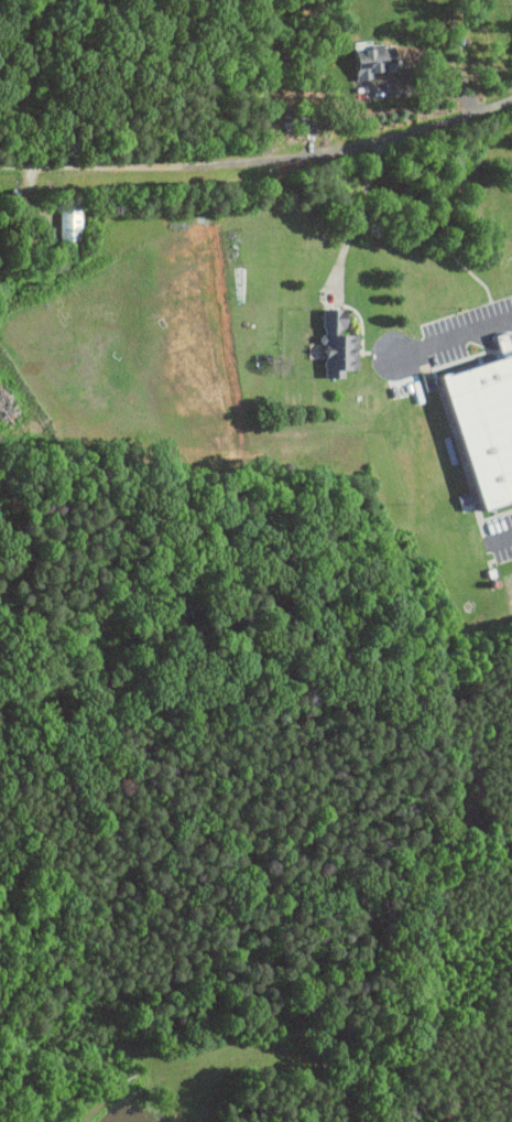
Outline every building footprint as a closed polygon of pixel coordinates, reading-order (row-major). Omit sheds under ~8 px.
[(358,80),(376,78),(375,72),(399,69),(397,45),(355,49),(358,80)] [(361,370),(360,335),(349,335),(349,309),(327,309),(327,343),(329,343),(330,378),(347,378),(347,370),(361,370)] [(467,448),(465,449),(477,500),(488,498),(490,508),(511,503),(511,332),(499,335),(505,361),(450,373),(467,448)]
